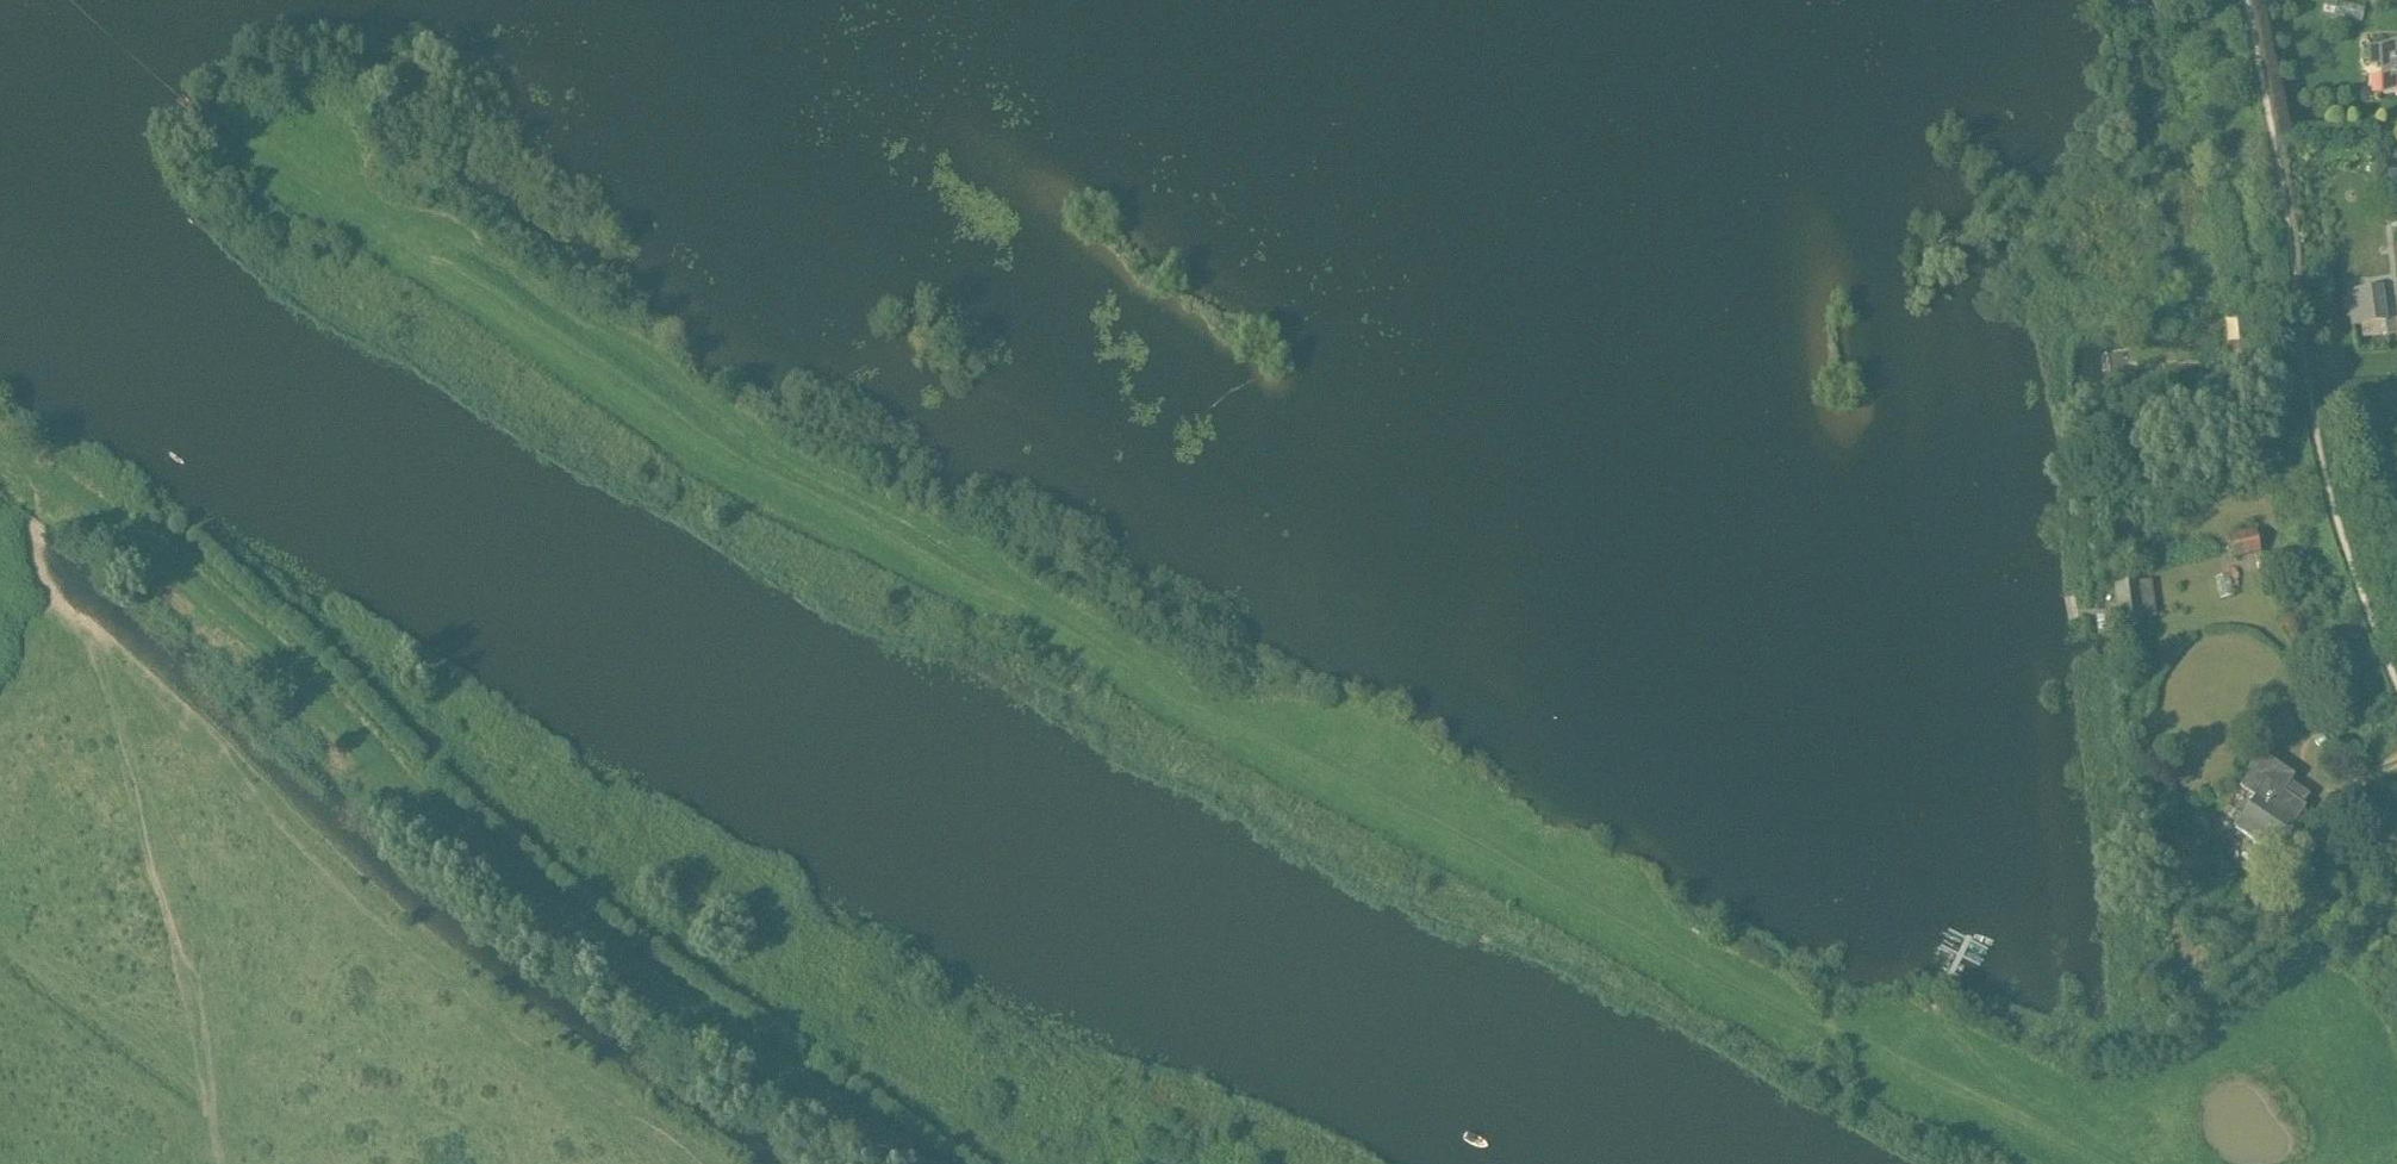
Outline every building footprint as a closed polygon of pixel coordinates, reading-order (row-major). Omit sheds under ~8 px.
[(2369,48),(2370,66),(2381,65),(2383,94),(2396,93),(2396,46),(2369,48)] [(2383,286),(2347,289),(2352,325),(2389,321),(2383,286)] [(2248,337),(2246,315),(2225,316),(2226,339),(2248,337)] [(2234,558),(2260,552),(2256,533),(2230,538),(2234,558)] [(2119,621),(2143,618),(2139,582),(2114,585),(2119,621)] [(2294,777),(2262,756),(2240,788),(2256,798),(2235,829),(2274,855),(2306,808),(2283,793),(2294,777)]
